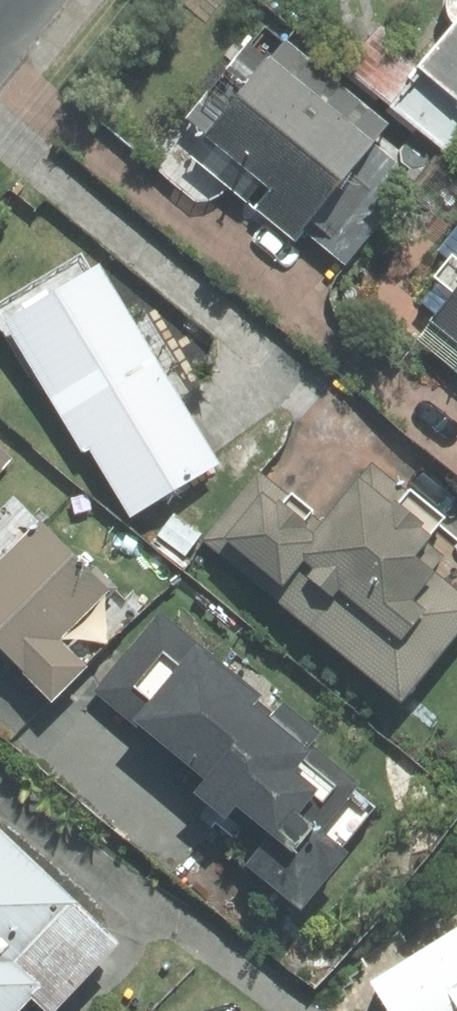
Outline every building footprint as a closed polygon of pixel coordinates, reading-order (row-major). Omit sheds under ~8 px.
[(393,99),(456,153),(456,24),(393,99)] [(394,120),(291,33),(196,144),(299,231),(394,120)] [(224,457),(107,256),(10,312),(127,513),(224,457)] [(441,314),(456,327),(456,295),(441,314)] [(21,454),(0,436),(0,478),(21,454)] [(210,539),(413,692),(456,634),(456,518),(378,459),(334,516),(266,465),(210,539)] [(0,564),(0,634),(62,697),(99,661),(68,630),(112,587),(45,519),(0,564)] [(368,772),(163,608),(96,690),(275,832),(256,855),(313,901),(361,843),(331,819),(368,772)] [(3,818),(0,822),(0,1010),(37,1010),(31,1005),(46,989),(62,1004),(128,932),(3,818)] [(382,972),(407,1010),(456,1010),(456,925),(382,972)]
